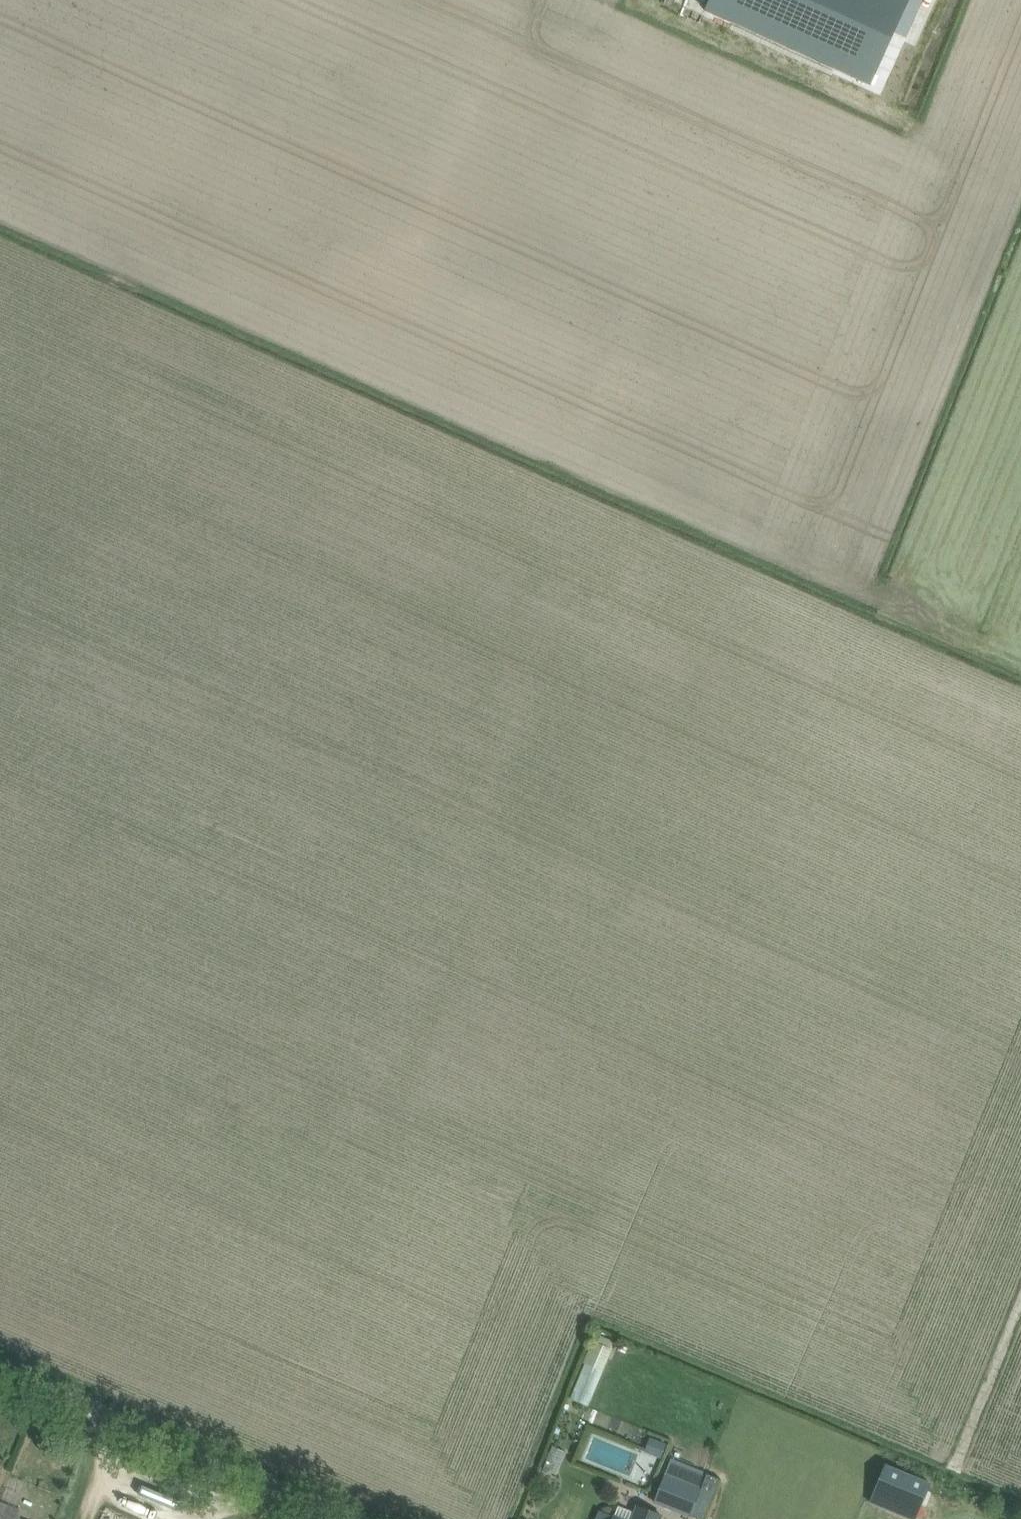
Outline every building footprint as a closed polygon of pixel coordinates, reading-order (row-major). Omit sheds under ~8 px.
[(705,10),(871,85),(909,0),(710,0),(705,10)] [(570,1399),(589,1406),(605,1364),(587,1357),(570,1399)] [(667,1444),(651,1437),(645,1451),(661,1458),(667,1444)] [(671,1461),(666,1474),(663,1473),(652,1502),(690,1517),(706,1475),(671,1461)] [(870,1502),(910,1518),(916,1518),(930,1483),(886,1465),(870,1502)] [(147,1518),(185,1518),(186,1515),(132,1503),(130,1515),(147,1518)] [(19,1518),(22,1513),(0,1504),(0,1518),(20,1518),(19,1518)] [(596,1518),(662,1518),(664,1515),(655,1511),(637,1504),(633,1512),(617,1506),(612,1515),(600,1510),(596,1518)]
